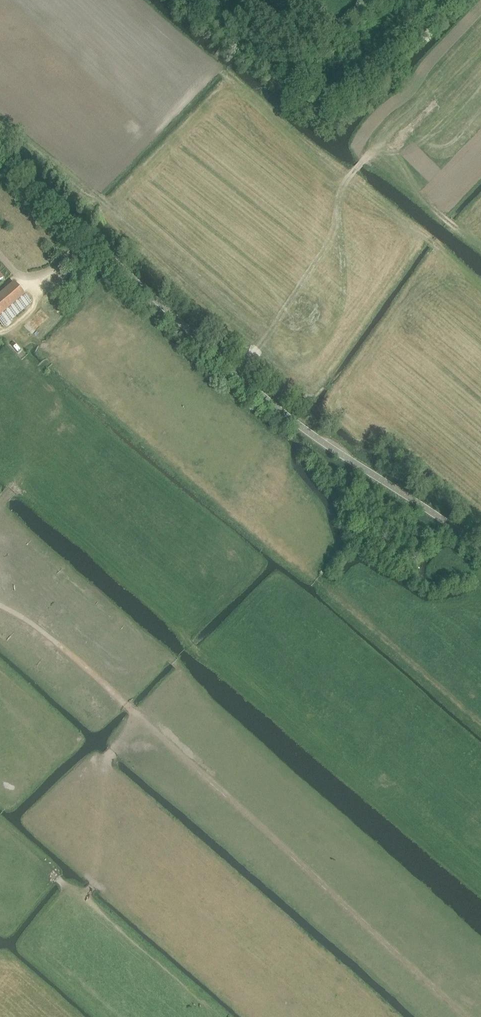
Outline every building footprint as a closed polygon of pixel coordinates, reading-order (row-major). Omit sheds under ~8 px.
[(32,303),(15,283),(0,296),(0,322),(4,327),(32,303)]
